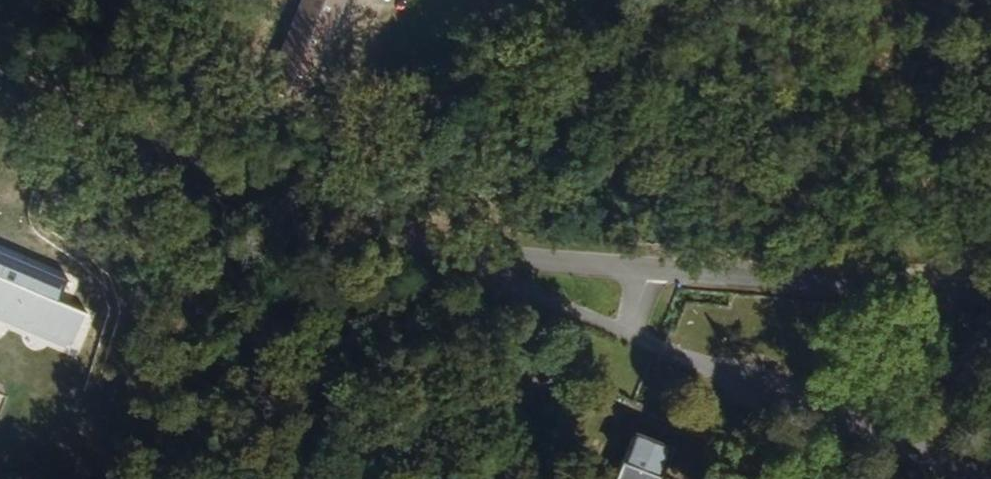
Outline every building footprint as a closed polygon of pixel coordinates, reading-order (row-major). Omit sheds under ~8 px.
[(316,56),(340,0),(296,0),(279,40),(316,56)] [(60,300),(68,283),(0,254),(0,275),(60,300)] [(74,334),(84,310),(60,300),(0,275),(0,303),(74,334)] [(621,461),(652,471),(662,442),(631,431),(621,461)] [(652,471),(621,461),(615,478),(649,478),(652,471)]
